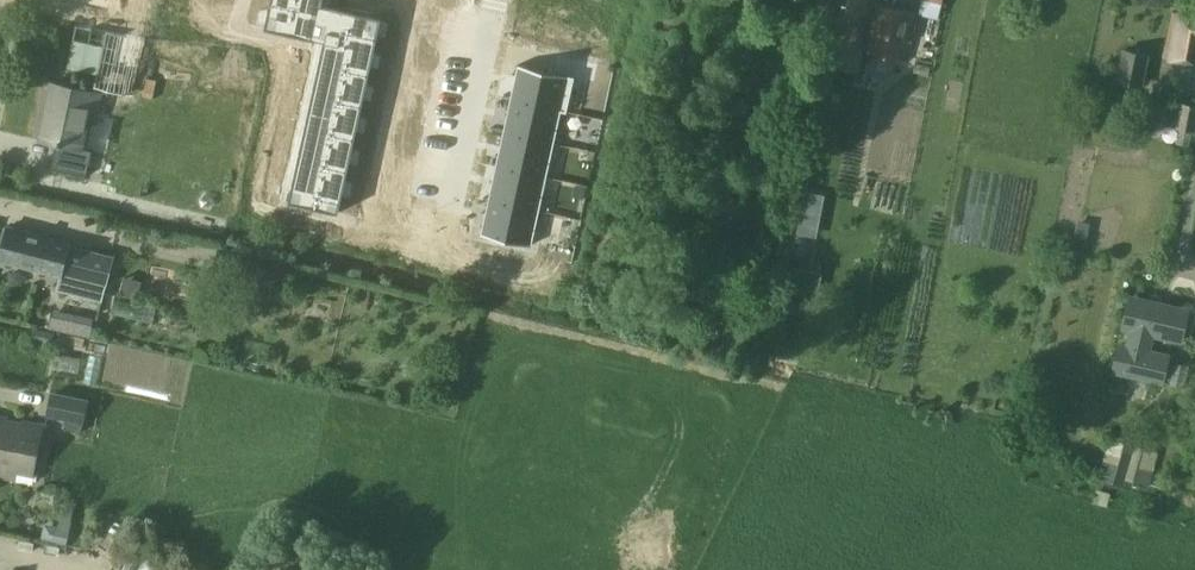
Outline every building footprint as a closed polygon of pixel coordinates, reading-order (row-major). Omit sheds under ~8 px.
[(62,1),(105,11),(106,10),(105,10),(107,0),(63,0),(63,1),(62,0),(62,1)] [(265,28),(315,39),(316,37),(317,37),(317,38),(318,38),(318,37),(325,39),(292,189),(289,201),(339,212),(343,193),(346,180),(350,161),(353,148),(357,129),(360,116),(364,97),(367,84),(371,65),(374,52),(379,33),(381,20),(382,16),(332,5),(332,7),(330,6),(323,5),(324,0),(271,0),(269,11),(266,24),(265,28)] [(862,51),(872,2),(872,0),(849,0),(840,46),(836,65),(858,69),(862,51)] [(919,11),(872,2),(862,51),(909,60),(919,11)] [(1174,13),(1165,58),(1194,64),(1194,17),(1174,13)] [(1116,80),(1143,86),(1150,53),(1122,47),(1116,80)] [(519,64),(511,98),(562,109),(569,75),(519,64)] [(91,112),(98,113),(102,92),(53,82),(41,139),(58,142),(52,167),(86,175),(92,150),(83,148),(91,112)] [(554,143),(562,109),(511,98),(504,132),(554,143)] [(1176,126),(1194,130),(1194,103),(1181,101),(1176,126)] [(841,158),(851,115),(819,108),(810,151),(841,158)] [(554,143),(504,132),(496,165),(547,176),(554,143)] [(496,165),(489,199),(540,210),(547,176),(496,165)] [(818,236),(826,195),(808,192),(800,232),(818,236)] [(532,244),(540,210),(489,199),(481,233),(532,244)] [(103,299),(114,254),(70,243),(71,241),(8,225),(0,255),(0,259),(62,275),(59,288),(103,299)] [(124,275),(121,292),(135,294),(138,278),(124,275)] [(1165,382),(1171,355),(1151,350),(1154,334),(1181,340),(1188,308),(1131,295),(1123,327),(1130,328),(1126,344),(1120,343),(1113,371),(1165,382)] [(52,307),(47,325),(89,336),(94,317),(52,307)] [(1167,384),(1186,389),(1191,363),(1173,359),(1167,384)] [(91,401),(54,394),(49,417),(86,424),(91,401)] [(40,424),(22,421),(21,423),(4,420),(5,418),(0,417),(0,474),(17,477),(19,469),(32,471),(40,424)] [(1150,485),(1154,467),(1140,462),(1142,454),(1134,451),(1135,445),(1119,440),(1120,438),(1109,436),(1097,477),(1124,485),(1126,478),(1150,485)]
